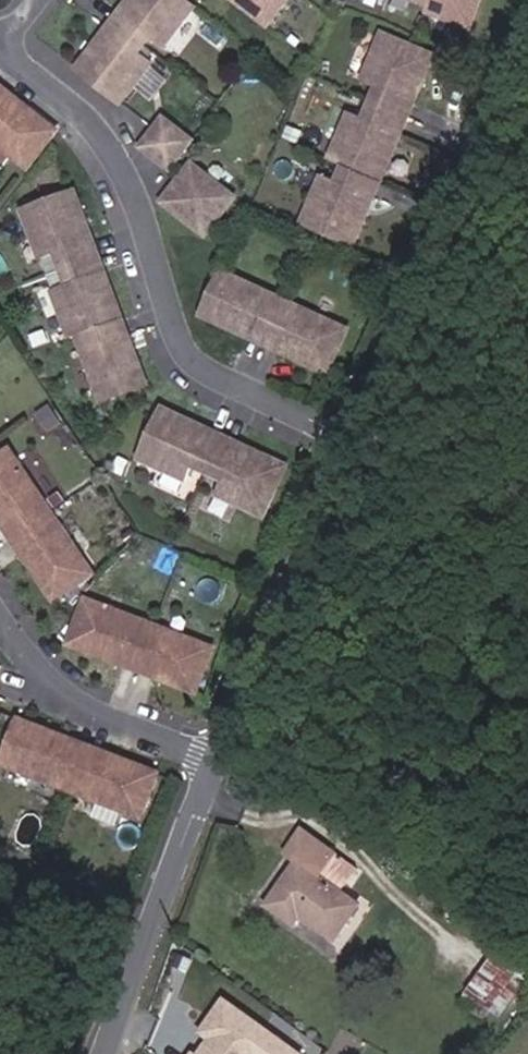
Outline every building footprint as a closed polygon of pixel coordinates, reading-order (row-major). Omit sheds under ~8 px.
[(119,25),(136,3),(131,0),(115,22),(119,25)] [(195,9),(184,0),(131,0),(136,3),(119,25),(146,46),(152,38),(165,48),(195,9)] [(288,0),(234,0),(267,26),(288,0)] [(480,0),(434,0),(431,6),(429,13),(470,28),(480,0)] [(102,47),(119,25),(115,22),(98,43),(102,47)] [(121,103),(152,64),(139,54),(146,46),(119,25),(102,47),(98,43),(77,69),(121,103)] [(422,86),(435,56),(384,34),(364,80),(379,86),(372,104),(402,117),(416,84),(422,86)] [(0,84),(0,96),(33,122),(38,115),(0,84)] [(408,119),(422,86),(416,84),(402,117),(408,119)] [(58,130),(38,115),(33,122),(0,96),(0,146),(28,168),(58,130)] [(388,150),(402,117),(372,104),(364,121),(349,115),(330,160),(345,167),(375,180),(381,182),(394,152),(388,150)] [(394,152),(408,119),(402,117),(388,150),(394,152)] [(170,169),(192,141),(164,119),(142,148),(170,169)] [(206,235),(236,198),(193,164),(167,197),(192,216),(188,221),(206,235)] [(361,213),(375,180),(345,167),(337,184),(322,178),(303,223),(354,245),(367,215),(361,213)] [(367,215),(381,182),(375,180),(361,213),(367,215)] [(94,258),(82,225),(87,223),(76,192),(24,211),(41,257),(56,252),(63,270),(94,258)] [(100,256),(87,223),(82,225),(94,258),(100,256)] [(112,290),(100,256),(94,258),(106,292),(112,290)] [(123,320),(112,290),(106,292),(94,258),(63,270),(69,288),(54,293),(71,340),(78,337),(123,320)] [(269,338),(286,301),(223,272),(203,315),(223,324),(226,318),(269,338)] [(328,373),(348,330),(286,301),(269,338),(312,358),(309,364),(328,373)] [(269,338),(226,318),(223,324),(266,344),(269,338)] [(146,383),(123,320),(78,337),(101,399),(146,383)] [(312,358),(269,338),(266,344),(309,364),(312,358)] [(209,473),(223,443),(190,428),(193,422),(163,409),(140,459),(185,480),(191,465),(209,473)] [(225,437),(193,422),(190,428),(223,443),(225,437)] [(255,458),(258,453),(225,437),(223,443),(255,458)] [(264,517),(287,466),(258,453),(255,458),(223,443),(209,473),(226,481),(219,496),(264,517)] [(12,450),(0,457),(0,503),(20,533),(53,512),(12,450)] [(0,503),(0,519),(13,538),(20,533),(0,503)] [(94,574),(53,512),(20,533),(48,575),(41,580),(54,600),(94,574)] [(48,575),(20,533),(13,538),(41,580),(48,575)] [(138,660),(152,624),(89,600),(72,645),(94,653),(97,645),(138,660)] [(197,693),(214,648),(152,624),(138,660),(179,676),(175,684),(197,693)] [(138,660),(97,645),(94,653),(135,669),(138,660)] [(179,676),(138,660),(135,669),(175,684),(179,676)] [(72,791),(86,755),(39,737),(42,728),(20,719),(2,764),(72,791)] [(141,818),(159,773),(136,764),(133,773),(86,755),(72,791),(141,818)] [(341,892),(358,869),(303,830),(286,854),(299,863),(269,905),(295,924),(301,915),(335,940),(360,905),(341,892)] [(527,977),(527,956),(506,939),(466,993),(491,1011),(500,1017),(527,977)] [(219,992),(192,1031),(206,1041),(198,1053),(191,1047),(186,1053),(305,1053),(219,992)] [(491,1011),(466,993),(460,1002),(485,1019),(491,1011)]
